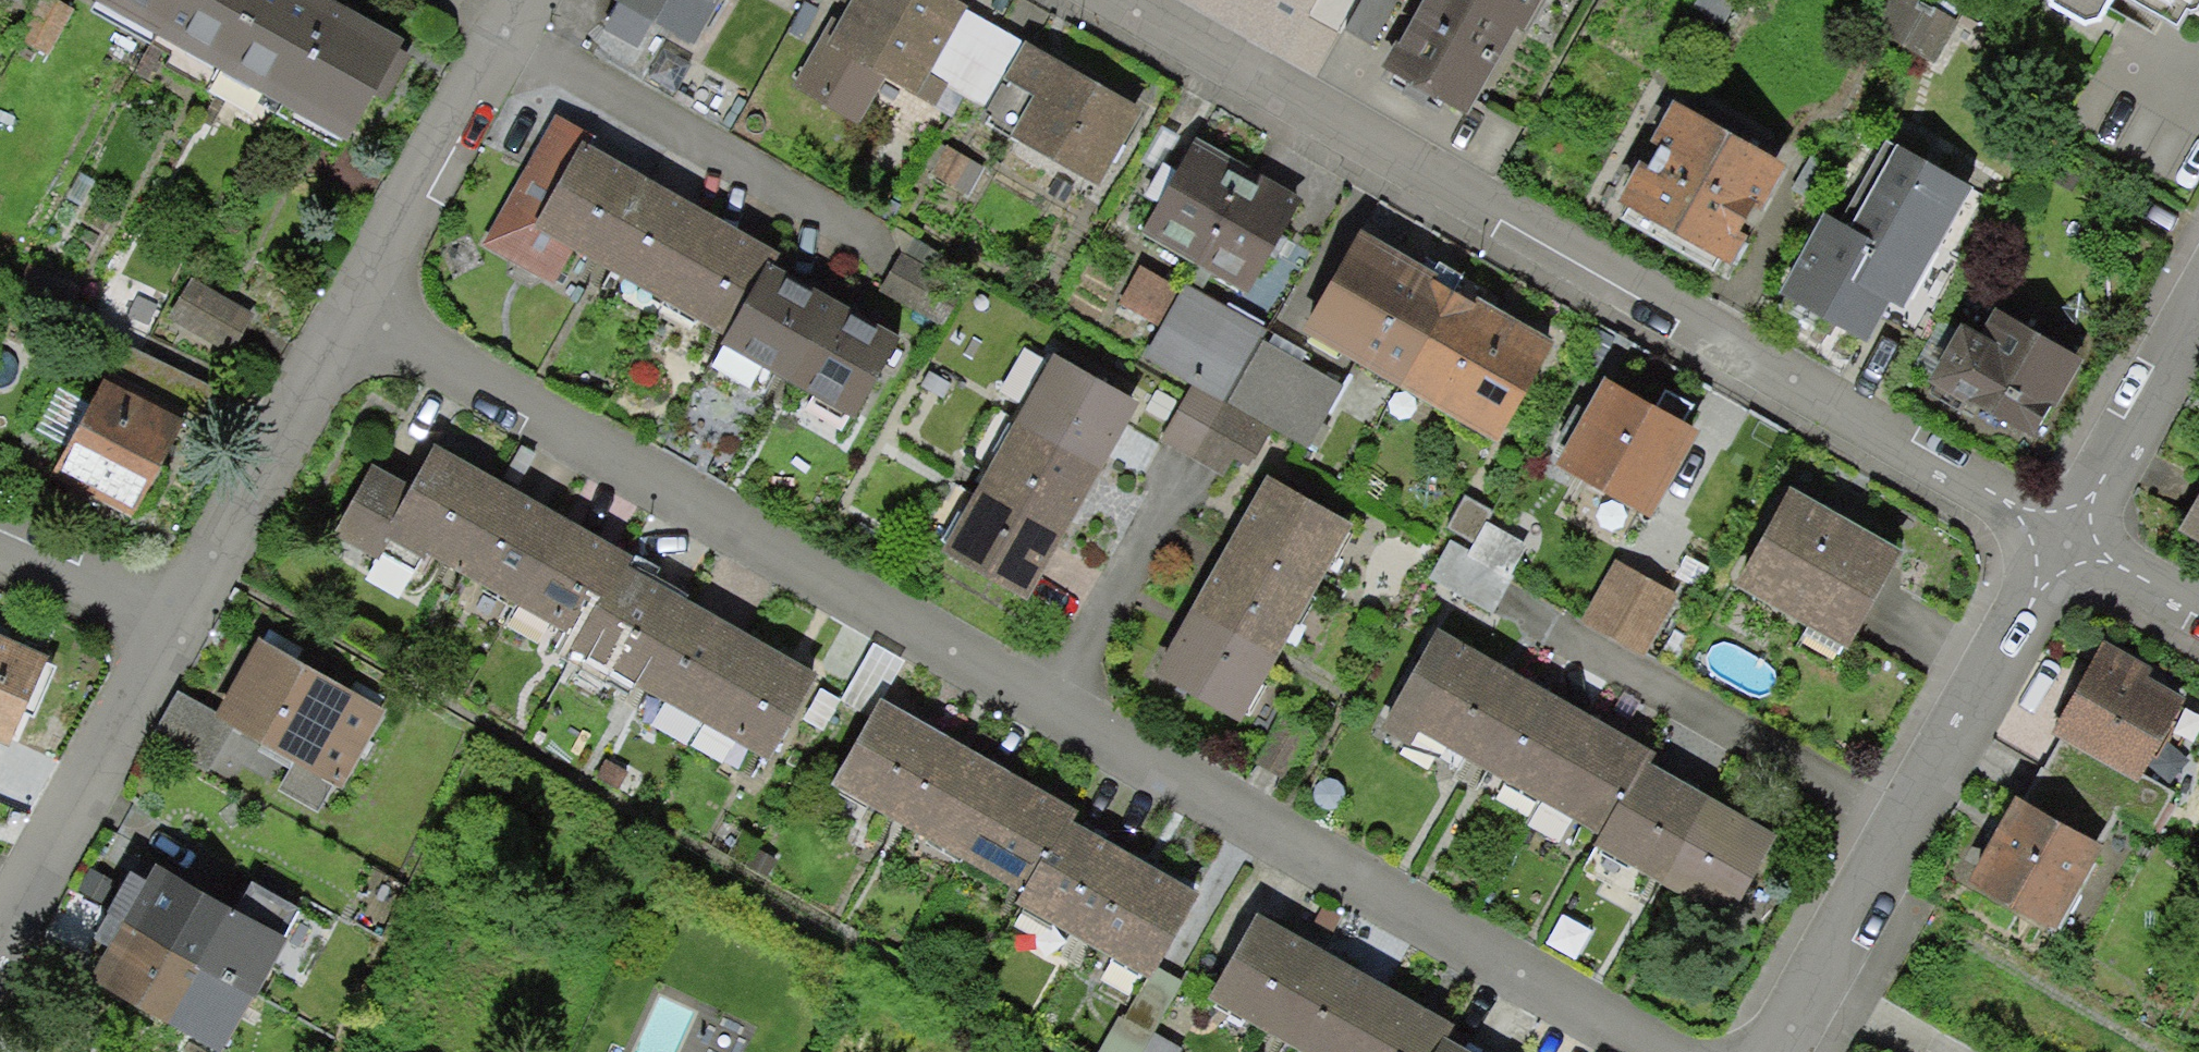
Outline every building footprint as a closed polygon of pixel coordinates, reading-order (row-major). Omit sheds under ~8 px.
[(388,47),(310,0),(99,0),(333,139),(388,47)] [(679,37),(700,0),(614,0),(679,37)] [(942,0),(843,0),(820,39),(955,117),(1003,35),(942,0)] [(1469,0),(1396,0),(1363,56),(1432,96),(1483,8),(1469,0)] [(2198,31),(2198,0),(2147,0),(2198,31)] [(1142,119),(1017,41),(967,121),(1092,198),(1142,119)] [(1606,206),(1713,265),(1767,169),(1659,110),(1606,206)] [(1944,168),(1867,125),(1816,215),(1877,250),(1893,259),(1944,168)] [(1240,289),(1290,204),(1182,143),(1133,228),(1240,289)] [(671,203),(575,144),(524,228),(620,285),(671,203)] [(773,266),(671,203),(620,285),(721,348),(773,266)] [(1877,250),(1798,207),(1754,287),(1834,330),(1877,250)] [(1535,342),(1346,234),(1292,328),(1481,436),(1535,342)] [(773,266),(721,348),(790,392),(842,312),(773,266)] [(2072,347),(1977,289),(1918,385),(2013,443),(2072,347)] [(842,312),(790,392),(854,434),(907,354),(842,312)] [(925,545),(1007,592),(1113,406),(1031,360),(925,545)] [(1596,380),(1551,458),(1632,505),(1677,427),(1596,380)] [(121,508),(162,425),(80,386),(40,468),(121,508)] [(628,568),(430,456),(379,543),(578,656),(628,568)] [(2176,518),(2198,531),(2198,479),(2176,518)] [(1153,673),(1221,711),(1329,520),(1260,482),(1153,673)] [(1824,643),(1881,546),(1776,485),(1719,583),(1824,643)] [(1667,584),(1596,543),(1557,611),(1627,652),(1667,584)] [(628,568),(578,656),(770,764),(820,676),(628,568)] [(1649,751),(1430,628),(1375,724),(1594,847),(1640,766),(1649,751)] [(336,778),(377,714),(244,632),(204,697),(336,778)] [(2037,724),(2127,781),(2179,699),(2089,642),(2037,724)] [(30,659),(0,647),(0,730),(30,659)] [(1069,814),(880,708),(827,802),(1016,908),(1061,827),(1069,814)] [(1640,766),(1594,847),(1679,895),(1684,883),(1726,813),(1640,766)] [(1968,881),(2041,924),(2089,843),(2016,800),(1968,881)] [(1726,813),(1684,883),(1737,914),(1778,844),(1726,813)] [(1061,827),(1016,908),(1148,981),(1193,900),(1061,827)] [(256,923),(156,873),(93,998),(192,1048),(256,923)] [(1234,905),(1184,994),(1289,1051),(1409,1051),(1422,1030),(1430,1014),(1234,905)] [(1409,1051),(1460,1051),(1422,1030),(1409,1051)]
